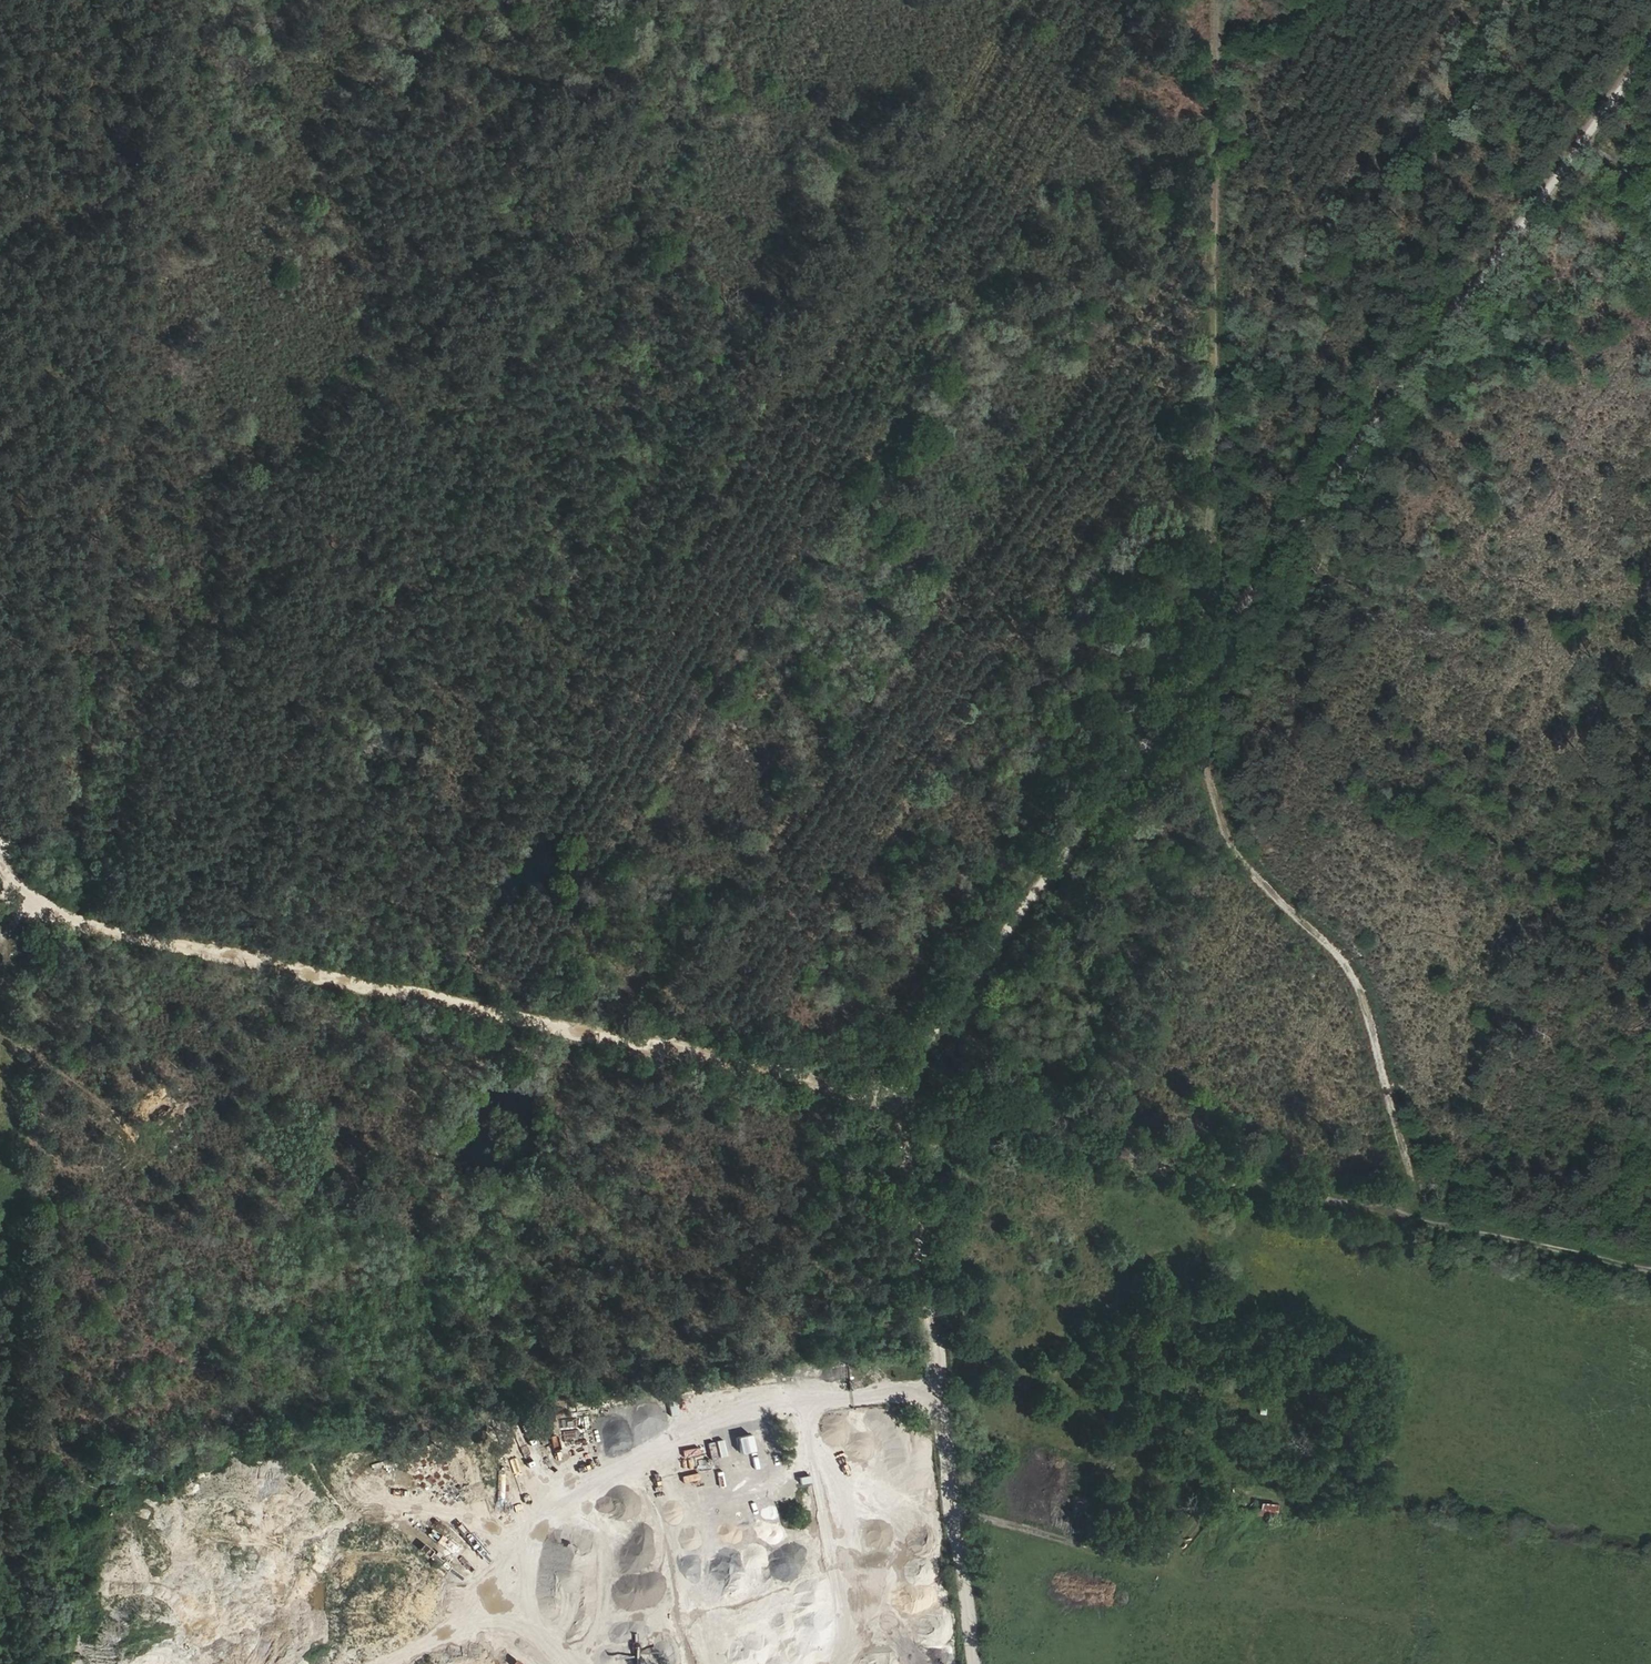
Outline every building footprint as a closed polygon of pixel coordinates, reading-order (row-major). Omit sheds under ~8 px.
[(1277,1517),(1279,1504),(1259,1502),(1258,1515),(1277,1517)] [(631,1514),(624,1517),(630,1530),(637,1527),(631,1514)] [(428,1535),(451,1553),(457,1547),(433,1528),(428,1535)] [(733,1649),(747,1647),(746,1641),(732,1643),(733,1649)] [(683,1660),(689,1663),(696,1663),(698,1661),(686,1654),(683,1660)]
